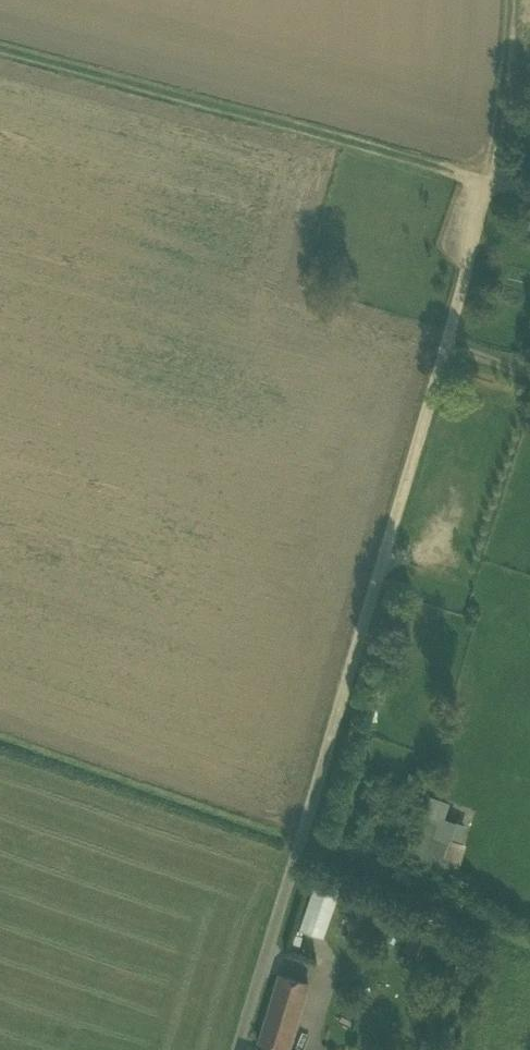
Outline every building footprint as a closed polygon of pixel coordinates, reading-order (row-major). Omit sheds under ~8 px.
[(424,813),(441,818),(444,820),(444,817),(450,801),(430,794),(424,813)] [(409,858),(440,869),(449,841),(435,835),(441,818),(424,813),(409,858)] [(435,835),(449,841),(450,837),(463,842),(469,825),(444,817),(444,820),(441,818),(435,835)] [(467,843),(463,842),(450,837),(449,841),(440,869),(456,875),(467,843)] [(343,881),(317,872),(298,924),(324,933),(343,881)] [(259,1039),(289,1048),(309,982),(279,973),(259,1039)]
